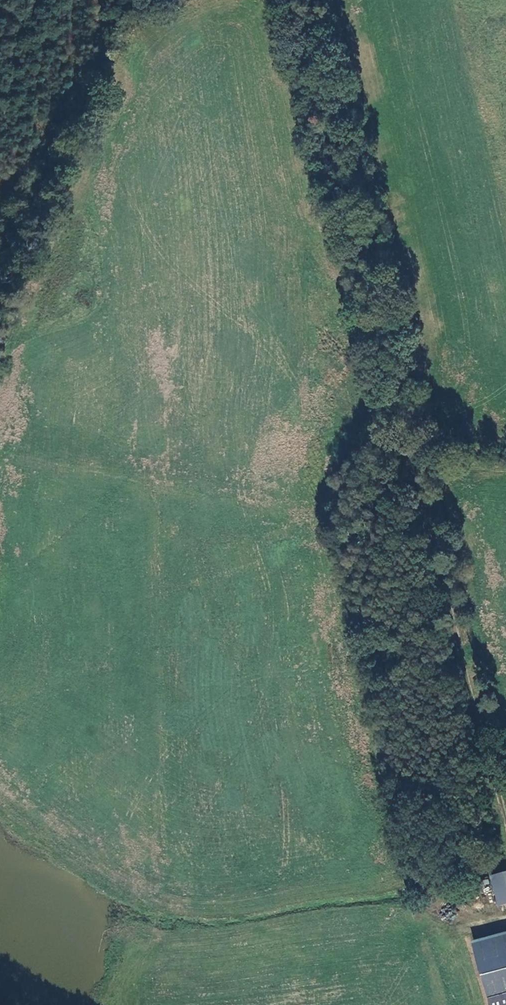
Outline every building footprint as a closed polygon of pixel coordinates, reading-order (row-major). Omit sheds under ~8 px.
[(488,875),(494,895),(492,895),(496,907),(505,904),(505,870),(488,875)] [(478,946),(491,1001),(505,998),(505,939),(478,946)]
